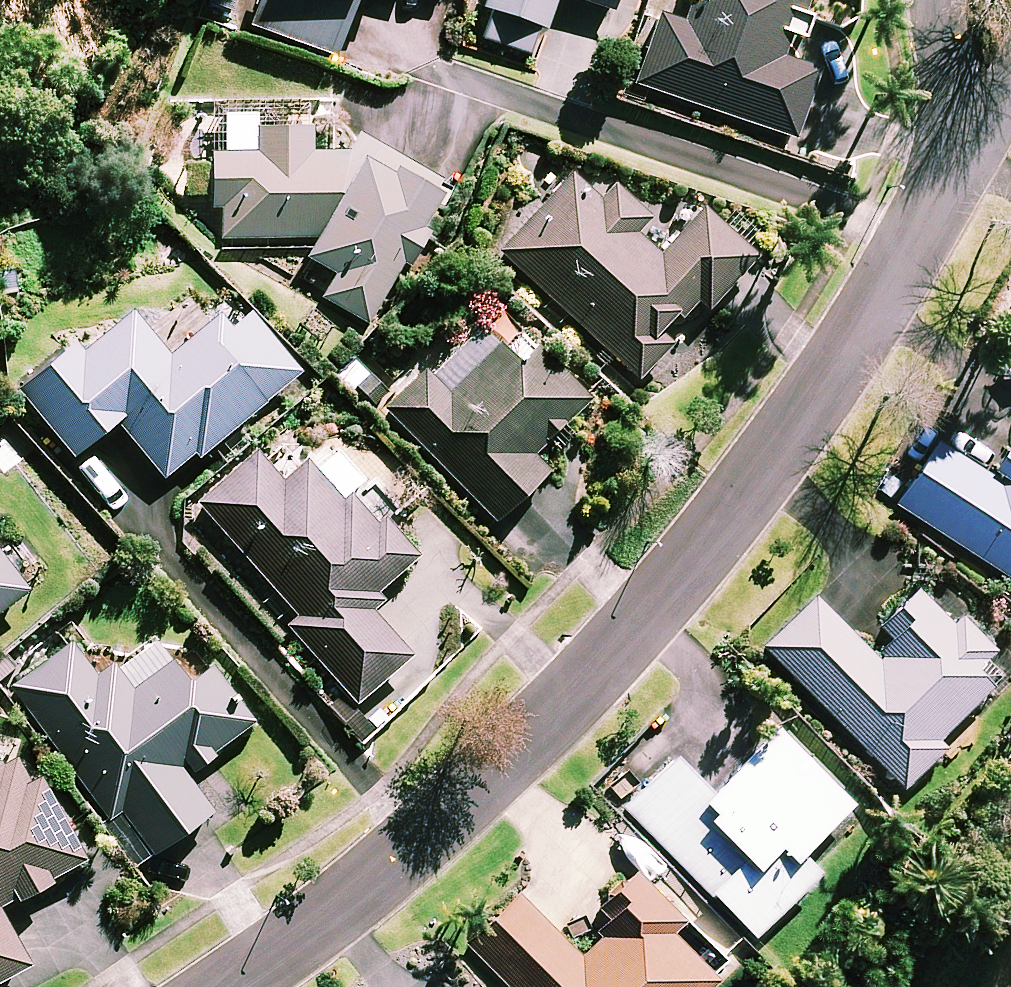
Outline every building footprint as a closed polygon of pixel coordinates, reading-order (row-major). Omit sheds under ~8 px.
[(205,5),(337,53),(356,0),(207,0),(205,5)] [(477,34),(532,51),(540,23),(548,26),(556,0),(488,0),(477,34)] [(783,54),(792,29),(803,33),(814,0),(688,0),(682,19),(662,12),(638,80),(796,136),(820,67),(783,54)] [(213,108),(211,206),(221,206),(221,240),(310,238),(307,253),(339,270),(325,296),(371,321),(403,261),(411,265),(434,223),(427,219),(444,186),(365,143),(351,147),(316,150),(314,120),(257,124),(256,109),(213,108)] [(616,177),(613,181),(599,168),(585,182),(570,169),(499,246),(641,377),(674,341),(664,331),(697,295),(709,306),(758,253),(704,203),(681,229),(657,207),(653,211),(616,177)] [(253,310),(235,325),(223,310),(172,351),(136,307),(83,350),(77,342),(21,387),(75,453),(118,417),(168,479),(301,370),(253,310)] [(504,342),(484,322),(452,353),(445,346),(385,404),(497,519),(551,466),(536,451),(592,396),(522,325),(504,342)] [(1001,482),(938,441),(898,502),(1010,575),(1010,467),(1001,482)] [(344,483),(338,488),(308,455),(286,475),(260,446),(199,501),(300,614),(289,624),(358,701),(413,652),(375,609),(389,596),(380,587),(420,551),(384,511),(375,518),(344,483)] [(30,586),(0,547),(0,609),(30,586)] [(953,621),(919,587),(863,642),(817,597),(767,646),(905,785),(944,746),(937,738),(993,683),(976,666),(995,648),(960,613),(953,621)] [(190,680),(158,637),(103,677),(74,638),(13,684),(110,815),(116,810),(149,855),(212,808),(186,771),(252,722),(210,665),(190,680)] [(853,800),(777,726),(715,790),(677,753),(625,807),(757,935),(820,870),(802,853),(853,800)] [(32,961),(0,905),(83,858),(20,748),(0,759),(0,979),(32,961)] [(634,868),(599,904),(615,920),(580,954),(520,894),(469,945),(512,986),(705,986),(729,963),(681,916),(634,868)]
